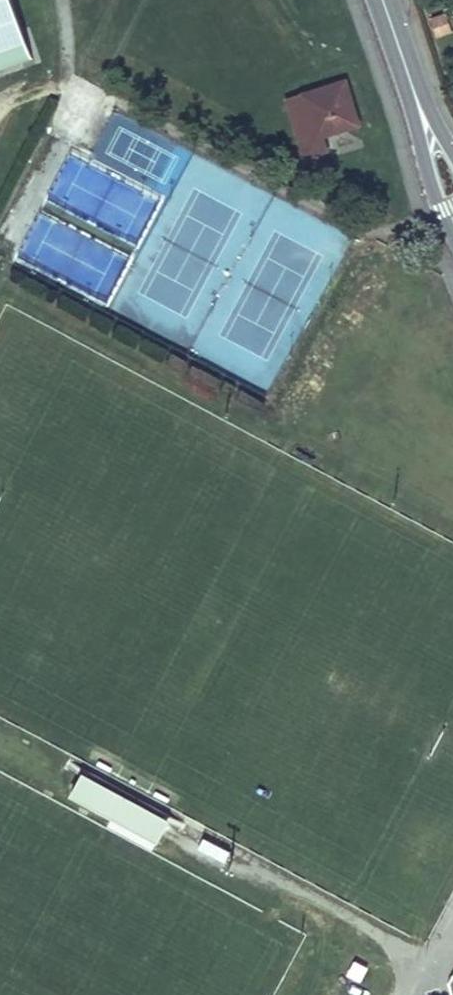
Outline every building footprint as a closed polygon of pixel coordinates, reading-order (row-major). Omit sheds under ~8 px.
[(34,60),(13,0),(0,0),(0,72),(34,60)] [(443,9),(425,16),(433,37),(451,30),(443,9)] [(346,78),(283,98),(294,133),(312,127),(316,140),(324,138),(362,125),(346,78)] [(312,127),(294,133),(303,159),(328,151),(324,138),(316,140),(312,127)] [(183,830),(186,823),(69,761),(65,768),(79,775),(70,792),(158,839),(167,822),(183,830)]
